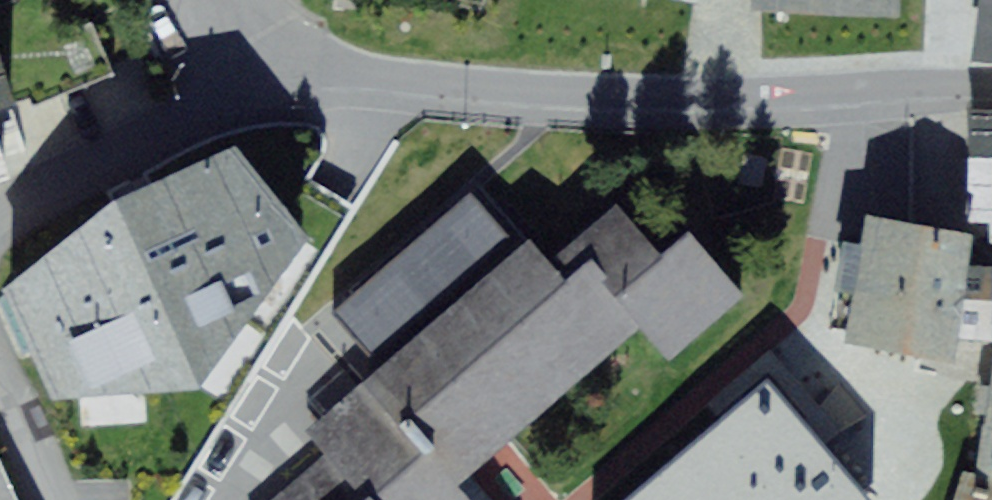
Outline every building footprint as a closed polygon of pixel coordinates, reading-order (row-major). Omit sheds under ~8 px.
[(981,56),(991,57),(991,0),(986,0),(981,56)] [(975,119),(975,186),(977,211),(991,211),(991,120),(975,119)] [(123,202),(6,286),(59,400),(198,381),(300,239),(235,154),(135,196),(123,202)] [(522,246),(325,421),(336,433),(343,441),(277,499),(466,499),(454,487),(638,323),(671,360),(743,297),(689,237),(657,266),(604,205),(538,264),(522,246)] [(968,266),(968,237),(869,221),(851,341),(939,354),(954,357),(957,335),(991,337),(991,268),(968,266)] [(794,414),(688,499),(863,499),(794,414)] [(983,483),(969,481),(964,499),(991,499),(991,426),(983,483)] [(0,461),(0,499),(18,499),(0,461)]
